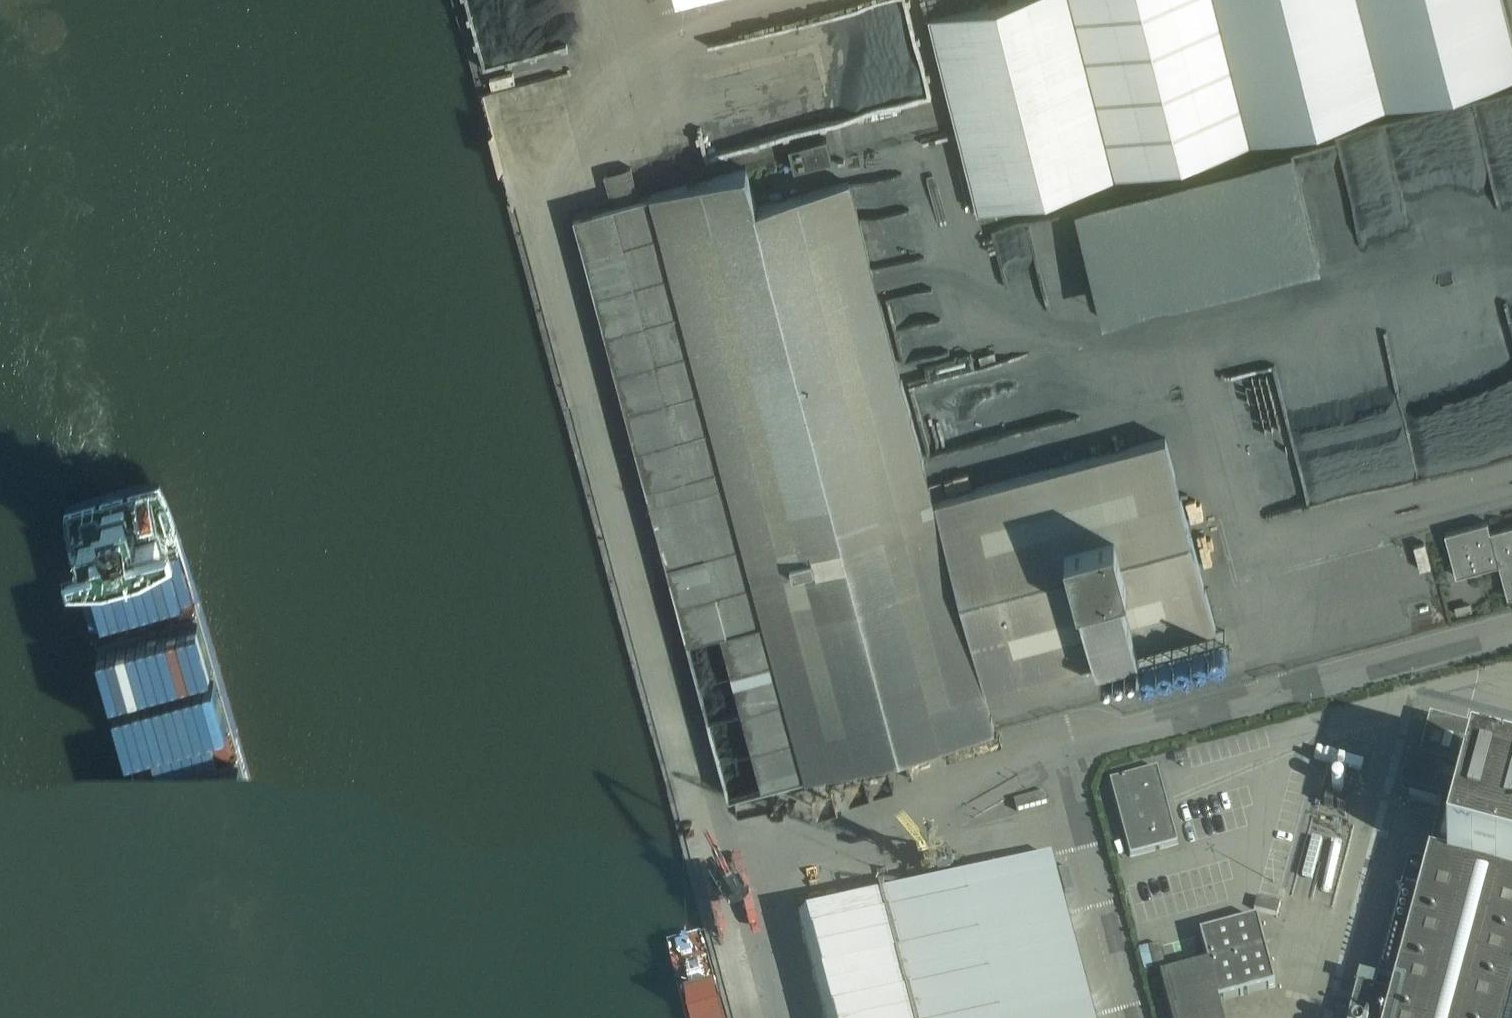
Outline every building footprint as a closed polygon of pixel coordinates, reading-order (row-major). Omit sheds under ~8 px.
[(1511,75),(1511,30),(1504,0),(991,0),(929,16),(978,210),(1511,75)] [(856,45),(859,63),(882,59),(878,40),(856,45)] [(830,59),(845,104),(864,97),(849,52),(830,59)] [(491,69),(514,65),(512,55),(489,59),(491,69)] [(867,103),(891,99),(887,78),(863,83),(867,103)] [(840,92),(817,96),(821,118),(844,114),(840,92)] [(760,96),(763,122),(773,121),(770,95),(760,96)] [(795,167),(832,159),(828,139),(790,147),(795,167)] [(757,207),(746,167),(650,193),(650,194),(574,214),(729,795),(805,775),(805,776),(994,725),(984,686),(1216,625),(1166,436),(934,498),(902,376),(900,376),(849,182),(757,207)] [(1250,371),(1265,432),(1289,426),(1274,365),(1250,371)] [(1489,530),(1487,520),(1445,532),(1456,574),(1499,562),(1508,595),(1511,594),(1511,524),(1489,530)] [(1430,718),(1417,765),(1409,763),(1400,795),(1442,806),(1426,869),(1407,864),(1377,981),(1396,986),(1393,996),(1356,986),(1348,1017),(1511,1017),(1511,740),(1430,718)] [(1363,761),(1317,748),(1314,758),(1360,770),(1363,761)] [(1156,770),(1110,782),(1129,856),(1176,844),(1156,770)] [(1342,781),(1338,780),(1333,781),(1332,786),(1333,790),(1338,792),(1342,790),(1344,786),(1342,781)] [(1051,857),(800,924),(825,1017),(1094,1017),(1051,857)] [(1217,1001),(1275,985),(1257,919),(1199,934),(1207,964),(1159,977),(1170,1017),(1222,1017),(1217,1001)]
